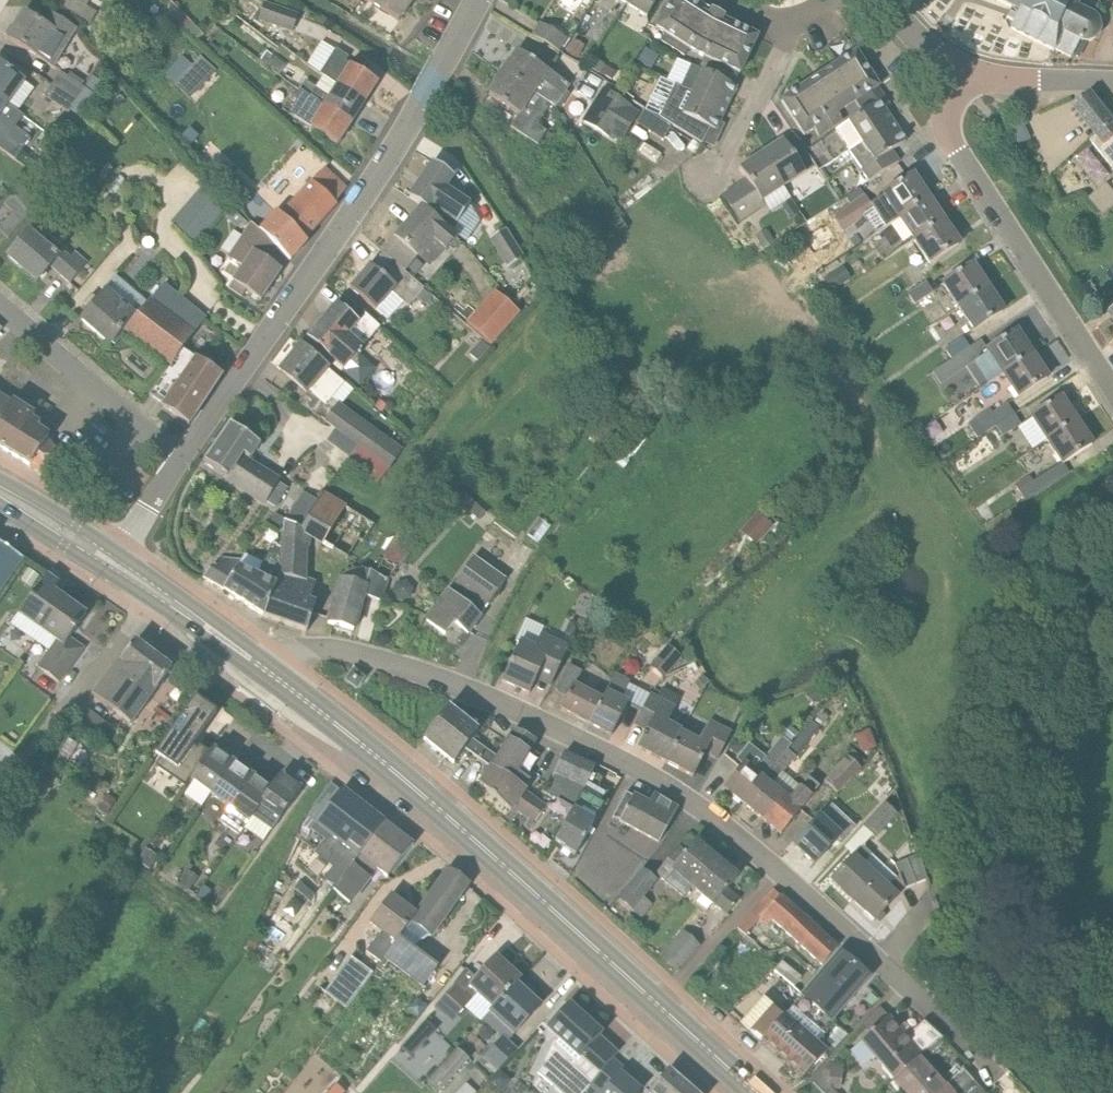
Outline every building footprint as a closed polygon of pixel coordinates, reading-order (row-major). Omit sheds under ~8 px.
[(372,3),(399,21),(413,0),(368,0),(372,3)] [(647,17),(658,0),(629,0),(626,4),(647,17)] [(739,73),(740,74),(757,37),(729,24),(730,23),(724,19),(725,18),(723,17),(722,18),(721,18),(712,14),(713,13),(712,12),(713,12),(711,10),(710,12),(704,8),(703,10),(686,0),(674,0),(660,30),(666,33),(662,41),(686,54),(689,48),(705,57),(699,69),(710,74),(716,61),(739,73)] [(1092,15),(1092,13),(1089,12),(1088,13),(1076,7),(1079,0),(998,0),(1013,7),(1007,18),(1014,21),(1011,29),(1054,50),(1055,48),(1071,56),(1072,53),(1078,56),(1082,47),(1077,44),(1079,40),(1081,42),(1082,41),(1083,41),(1085,41),(1088,41),(1090,40),(1093,39),(1095,38),(1097,36),(1098,34),(1099,32),(1099,30),(1100,28),(1099,25),(1099,23),(1098,20),(1096,18),(1094,16),(1092,15)] [(258,20),(292,32),(298,15),(264,3),(258,20)] [(23,13),(8,38),(53,66),(75,30),(52,16),(45,27),(23,13)] [(559,51),(566,38),(540,22),(532,35),(559,51)] [(578,59),(585,45),(573,39),(566,53),(578,59)] [(334,51),(319,74),(338,85),(337,86),(363,103),(377,81),(351,65),(346,62),(348,57),(336,49),(335,49),(334,50),(334,51)] [(267,51),(261,59),(280,74),(286,65),(267,51)] [(508,59),(500,71),(550,104),(555,108),(563,96),(566,91),(570,86),(561,80),(548,71),(518,51),(511,61),(508,59)] [(856,52),(781,102),(799,129),(804,137),(814,130),(819,138),(844,122),(838,114),(845,110),(852,121),(854,119),(863,113),(856,102),(877,87),(879,86),(856,52)] [(595,59),(590,68),(600,74),(600,73),(604,66),(605,64),(596,58),(595,59)] [(733,85),(739,73),(716,61),(710,74),(699,69),(691,65),(681,88),(726,108),(736,86),(733,85)] [(24,81),(0,64),(0,98),(8,103),(24,81)] [(604,66),(600,73),(608,78),(611,80),(612,78),(616,72),(612,70),(604,66)] [(537,125),(550,104),(500,71),(492,83),(495,85),(489,95),(519,115),(511,127),(538,145),(547,131),(537,125)] [(60,72),(52,84),(77,101),(85,89),(60,72)] [(66,76),(81,86),(84,82),(69,72),(66,76)] [(305,80),(299,90),(300,91),(310,98),(324,107),(350,124),(363,103),(337,86),(331,96),(317,87),(305,80)] [(70,111),(77,101),(52,84),(44,96),(69,113),(70,111)] [(726,108),(681,88),(674,85),(659,118),(702,144),(710,128),(715,130),(726,108)] [(631,105),(602,87),(582,121),(611,139),(613,136),(620,140),(637,112),(630,107),(631,105)] [(850,122),(837,131),(851,151),(864,143),(893,123),(880,102),(885,99),(877,87),(856,102),(863,113),(854,119),(852,121),(850,122)] [(95,95),(85,89),(77,101),(70,111),(81,117),(95,95)] [(296,102),(289,113),(311,128),(338,144),(350,124),(324,107),(300,91),(294,100),(296,102)] [(1074,106),(1097,135),(1105,144),(1112,137),(1112,116),(1093,91),(1091,93),(1074,106)] [(8,103),(0,98),(0,149),(15,160),(30,139),(15,127),(23,116),(8,104),(8,103)] [(635,123),(664,140),(671,126),(645,111),(643,110),(635,123)] [(864,143),(851,151),(863,169),(860,171),(868,183),(899,162),(892,151),(906,142),(905,141),(893,123),(864,143)] [(1021,123),(1009,129),(1017,146),(1029,139),(1021,123)] [(552,152),(559,140),(548,133),(540,145),(552,152)] [(783,140),(761,154),(783,187),(794,180),(805,172),(815,166),(810,157),(806,152),(794,133),(783,140)] [(1098,149),(1112,168),(1112,137),(1105,144),(1097,135),(1091,140),(1098,149)] [(747,181),(737,187),(755,212),(764,206),(761,202),(762,202),(763,201),(783,187),(761,154),(739,169),(747,181)] [(433,162),(409,198),(421,206),(429,211),(431,212),(433,208),(456,224),(457,222),(470,205),(470,204),(447,188),(455,177),(453,176),(433,162)] [(277,212),(260,230),(276,247),(290,261),(307,242),(304,239),(336,204),(335,203),(346,188),(345,187),(324,168),(323,170),(312,181),(311,182),(295,199),(280,215),(277,212)] [(884,195),(870,204),(874,210),(886,228),(928,200),(912,175),(883,194),(884,195)] [(846,199),(850,205),(865,195),(860,189),(846,199)] [(218,192),(183,234),(195,244),(230,202),(218,192)] [(12,194),(3,204),(12,211),(19,203),(15,198),(12,194)] [(834,216),(844,230),(874,210),(870,204),(865,195),(834,216)] [(928,200),(900,219),(915,242),(944,222),(928,200)] [(0,226),(0,230),(9,237),(25,219),(29,214),(28,212),(27,211),(20,203),(13,211),(0,226)] [(421,206),(382,251),(405,271),(417,256),(433,238),(445,249),(446,250),(448,247),(455,239),(457,237),(444,225),(421,206)] [(243,220),(231,210),(225,218),(238,227),(243,220)] [(230,254),(228,257),(243,266),(229,288),(242,297),(246,290),(261,300),(280,271),(266,261),(276,247),(260,230),(251,222),(242,236),(238,241),(230,254)] [(930,264),(958,245),(944,222),(915,242),(930,264)] [(29,231),(7,257),(37,282),(51,266),(58,272),(71,283),(88,263),(75,252),(70,257),(66,262),(59,256),(42,243),(49,234),(42,228),(36,223),(29,231)] [(490,237),(489,238),(508,269),(524,259),(523,258),(505,228),(490,237)] [(756,237),(755,237),(763,250),(774,243),(773,242),(766,230),(756,237)] [(370,265),(350,288),(366,303),(371,307),(375,310),(390,292),(402,301),(403,302),(409,307),(416,298),(425,305),(432,297),(422,290),(423,288),(424,287),(405,271),(403,272),(393,284),(370,265)] [(960,309),(988,289),(972,265),(943,283),(960,309)] [(841,285),(833,272),(824,278),(832,291),(841,285)] [(926,281),(907,293),(914,305),(933,292),(926,281)] [(164,283),(149,302),(163,313),(178,294),(164,283)] [(960,309),(974,331),(1003,311),(988,289),(960,309)] [(105,290),(80,318),(82,320),(110,344),(134,315),(106,291),(105,290)] [(492,346),(520,314),(494,292),(466,325),(492,346)] [(335,306),(307,338),(329,357),(343,369),(344,370),(358,353),(364,347),(372,338),(356,324),(365,314),(360,310),(343,296),(335,306)] [(146,302),(125,332),(170,364),(172,366),(184,349),(193,336),(146,302)] [(1004,375),(1032,356),(1016,331),(988,350),(1004,375)] [(944,348),(943,349),(945,350),(951,360),(970,347),(963,338),(962,336),(944,348)] [(469,354),(479,362),(490,348),(480,341),(469,354)] [(301,346),(280,370),(307,392),(308,391),(325,406),(331,398),(340,405),(341,404),(353,390),(344,383),(327,369),(301,346)] [(970,347),(951,360),(959,372),(973,363),(978,360),(977,358),(970,348),(970,347)] [(170,364),(149,394),(150,395),(164,405),(163,406),(188,424),(222,377),(184,349),(172,366),(170,364)] [(1004,375),(1019,397),(1047,378),(1032,356),(1004,375)] [(959,372),(951,359),(938,368),(939,369),(947,380),(959,372)] [(1046,441),(1076,421),(1060,398),(1042,410),(1031,417),(1046,441)] [(379,399),(374,406),(382,412),(387,405),(379,399)] [(1006,402),(988,414),(996,426),(1013,414),(1015,413),(1007,402),(1006,402)] [(329,422),(328,424),(335,429),(358,446),(359,447),(378,460),(391,442),(341,405),(329,422)] [(996,426),(988,414),(987,412),(968,424),(977,439),(986,433),(996,426)] [(1013,414),(996,426),(1001,434),(1002,436),(1020,424),(1021,423),(1015,413),(1013,414)] [(1034,483),(1021,492),(1026,499),(1039,491),(1069,472),(1064,463),(1091,444),(1076,421),(1046,441),(1062,464),(1034,483)] [(231,424),(204,463),(227,479),(263,503),(264,502),(265,501),(278,482),(280,478),(251,460),(256,452),(261,445),(231,424)] [(606,431),(599,442),(611,450),(618,439),(606,431)] [(377,460),(359,447),(350,459),(377,482),(388,468),(377,460)] [(462,491),(455,500),(471,513),(479,521),(486,512),(478,505),(462,491)] [(298,501),(285,520),(300,529),(312,509),(317,501),(303,492),(298,501)] [(346,558),(369,522),(343,505),(333,523),(312,509),(300,529),(297,533),(284,524),(282,548),(280,571),(280,575),(276,586),(275,585),(262,615),(307,631),(314,611),(317,602),(309,599),(316,580),(306,577),(307,545),(311,536),(346,558)] [(758,513),(741,532),(756,545),(772,526),(758,513)] [(269,522),(280,528),(285,520),(274,514),(269,522)] [(5,546),(0,543),(0,591),(10,576),(23,559),(10,550),(5,546)] [(219,557),(202,577),(224,591),(262,615),(275,585),(276,586),(280,575),(280,571),(282,548),(281,547),(272,543),(263,562),(245,553),(242,560),(219,557)] [(447,589),(423,618),(445,636),(455,624),(468,634),(482,617),(479,615),(507,581),(476,556),(448,590),(447,589)] [(366,586),(370,571),(353,567),(341,577),(341,579),(366,586)] [(27,569),(20,579),(32,587),(39,576),(28,568),(27,569)] [(334,602),(328,623),(356,631),(366,596),(381,602),(389,581),(370,571),(366,586),(341,579),(334,602)] [(43,631),(66,599),(53,591),(58,583),(47,575),(19,614),(43,631)] [(69,638),(86,614),(66,599),(43,631),(55,639),(48,650),(49,651),(45,656),(67,671),(83,648),(69,638)] [(564,633),(578,640),(584,626),(570,620),(564,633)] [(551,685),(568,647),(540,635),(534,649),(519,642),(502,681),(529,693),(540,669),(554,676),(550,685),(551,685)] [(150,696),(158,686),(171,668),(135,641),(114,669),(150,696)] [(667,644),(649,666),(663,678),(681,657),(667,644)] [(59,683),(67,671),(45,656),(37,667),(41,670),(59,683)] [(568,665),(556,689),(568,695),(561,709),(580,719),(589,723),(602,699),(575,685),(582,671),(569,664),(568,665)] [(837,668),(830,675),(839,685),(846,679),(837,668)] [(129,723),(150,696),(114,669),(94,696),(129,723)] [(353,671),(346,680),(357,688),(363,679),(353,671)] [(602,699),(589,723),(603,730),(607,733),(611,735),(628,704),(620,700),(628,684),(630,680),(615,673),(606,692),(602,699)] [(701,674),(693,683),(700,690),(709,682),(701,674)] [(646,731),(637,748),(665,762),(680,731),(681,730),(681,728),(668,722),(676,707),(681,698),(662,688),(658,697),(650,694),(641,711),(638,718),(649,724),(646,731)] [(195,698),(155,754),(161,758),(155,766),(186,787),(192,778),(200,766),(203,762),(209,753),(201,747),(195,743),(204,730),(216,713),(196,699),(195,698)] [(448,708),(423,739),(424,739),(454,763),(465,748),(491,768),(492,766),(494,763),(468,744),(472,739),(478,732),(448,708)] [(680,731),(665,762),(693,777),(702,759),(714,765),(731,732),(719,726),(709,721),(700,741),(680,731)] [(812,722),(791,748),(799,755),(820,729),(812,722)] [(789,724),(782,733),(791,741),(798,732),(789,724)] [(472,739),(468,744),(494,763),(492,766),(523,787),(528,780),(517,770),(519,768),(528,773),(539,755),(530,750),(535,741),(514,730),(508,740),(497,758),(472,739)] [(743,763),(724,787),(743,803),(763,779),(788,749),(778,742),(754,772),(743,763)] [(195,781),(185,794),(201,806),(211,793),(233,762),(213,748),(209,753),(203,762),(200,766),(192,778),(195,781)] [(763,779),(743,803),(762,818),(781,795),(771,786),(783,772),(796,756),(788,749),(763,779)] [(563,754),(555,772),(585,787),(592,773),(594,768),(563,754)] [(862,768),(847,755),(824,780),(838,794),(862,768)] [(230,806),(252,775),(233,762),(211,793),(230,806)] [(491,768),(479,783),(511,810),(512,809),(529,820),(524,825),(530,830),(534,823),(546,807),(524,792),(525,789),(523,787),(492,766),(491,768)] [(555,773),(545,793),(574,807),(582,792),(585,787),(555,773)] [(573,809),(555,842),(574,856),(594,820),(603,804),(602,803),(592,798),(598,787),(603,779),(592,773),(585,787),(582,792),(574,807),(573,809)] [(39,781),(46,786),(51,779),(44,774),(39,781)] [(252,816),(251,817),(272,831),(274,828),(280,820),(289,807),(301,789),(281,774),(271,788),(272,789),(259,806),(252,816)] [(220,820),(219,822),(238,835),(238,836),(244,828),(248,821),(249,820),(251,817),(252,816),(259,806),(272,789),(271,788),(252,775),(230,806),(220,820)] [(781,795),(762,818),(781,834),(800,811),(812,797),(819,787),(808,777),(800,787),(793,781),(783,793),(781,795)] [(302,837),(300,840),(304,844),(315,852),(333,865),(322,879),(335,889),(352,867),(359,858),(360,856),(385,824),(341,790),(341,791),(328,807),(316,822),(315,823),(310,830),(313,832),(313,833),(307,840),(302,837)] [(626,793),(616,810),(623,813),(621,818),(619,821),(619,822),(657,842),(666,828),(677,809),(656,796),(650,806),(632,797),(626,793)] [(99,807),(98,809),(106,815),(107,813),(115,801),(107,795),(99,807)] [(862,827),(872,836),(875,838),(897,815),(890,808),(885,803),(862,827)] [(840,835),(831,827),(820,817),(794,845),(814,864),(829,848),(840,835)] [(385,824),(360,856),(376,868),(377,869),(387,877),(388,876),(399,863),(412,846),(385,824)] [(201,847),(205,850),(219,831),(215,828),(201,847)] [(693,888),(717,860),(694,841),(684,853),(678,848),(671,855),(655,875),(665,883),(674,872),(693,888)] [(846,864),(831,880),(832,881),(840,889),(853,900),(876,875),(863,863),(872,855),(862,846),(854,855),(846,864)] [(145,848),(137,861),(149,869),(157,856),(145,848)] [(203,859),(200,857),(205,851),(200,848),(190,862),(195,865),(197,867),(203,859)] [(876,875),(853,900),(854,902),(865,912),(873,919),(875,921),(898,895),(904,888),(916,883),(907,859),(895,864),(897,869),(899,876),(897,878),(889,887),(876,875)] [(713,905),(714,904),(727,915),(739,900),(727,890),(737,877),(717,860),(693,888),(713,905)] [(335,889),(334,890),(351,904),(370,880),(368,878),(353,867),(352,867),(335,889)] [(169,875),(177,881),(182,874),(175,868),(169,875)] [(410,921),(400,936),(416,947),(431,936),(432,936),(468,884),(447,869),(415,914),(410,921)] [(619,900),(632,911),(643,898),(657,881),(644,869),(619,900)] [(188,870),(179,883),(189,890),(198,877),(188,870)] [(314,894),(300,883),(295,889),(309,900),(314,894)] [(197,897),(203,901),(210,890),(203,886),(197,897)] [(772,889),(737,927),(745,935),(759,920),(759,919),(767,926),(772,920),(822,964),(837,947),(780,896),(772,889)] [(378,935),(366,952),(381,963),(384,959),(384,958),(395,942),(398,938),(400,936),(410,921),(415,914),(389,896),(369,924),(380,932),(383,934),(380,937),(378,935)] [(643,898),(632,911),(642,919),(653,906),(643,898)] [(661,956),(676,970),(698,946),(683,932),(661,956)] [(252,936),(246,946),(247,946),(253,951),(253,952),(260,942),(252,936)] [(384,958),(384,959),(388,962),(423,987),(438,966),(398,938),(395,942),(384,958)] [(826,969),(801,997),(804,999),(831,1020),(868,977),(840,952),(826,969)] [(350,956),(334,977),(358,994),(373,974),(350,956)] [(454,985),(435,1006),(452,1021),(477,994),(493,1009),(516,983),(520,979),(496,957),(481,973),(476,978),(475,979),(469,986),(463,993),(454,985)] [(774,970),(794,987),(802,978),(782,961),(774,970)] [(502,1038),(483,1058),(497,1071),(517,1049),(508,1041),(514,1035),(526,1021),(541,1005),(516,983),(493,1009),(490,1012),(499,1021),(492,1028),(502,1038)] [(754,1008),(740,1024),(740,1025),(741,1026),(761,1042),(764,1039),(766,1041),(788,1060),(804,1075),(818,1059),(826,1050),(813,1040),(820,1032),(831,1020),(804,999),(801,997),(793,1008),(786,1016),(784,1014),(784,1015),(764,997),(754,1008)] [(545,1059),(561,1074),(552,1084),(551,1084),(552,1085),(560,1092),(583,1092),(588,1087),(599,1074),(611,1059),(617,1052),(600,1035),(602,1032),(570,1002),(547,1026),(556,1035),(545,1059)] [(877,1059),(905,1037),(889,1018),(862,1040),(862,1041),(851,1051),(863,1066),(875,1056),(877,1059)] [(917,1060),(942,1037),(924,1021),(905,1037),(877,1059),(896,1079),(917,1060)] [(418,1029),(412,1036),(422,1045),(428,1039),(428,1038),(419,1029),(418,1029)] [(896,1079),(908,1092),(983,1092),(976,1085),(967,1075),(962,1070),(943,1088),(922,1066),(946,1044),(941,1038),(921,1056),(917,1060),(914,1062),(896,1079)] [(458,1049),(426,1082),(438,1092),(469,1059),(458,1049)] [(588,1087),(595,1092),(639,1092),(641,1091),(624,1077),(628,1073),(623,1069),(611,1059),(599,1074),(588,1087)] [(499,1070),(489,1081),(490,1081),(501,1090),(510,1080),(499,1070)] [(829,1088),(832,1088),(840,1089),(842,1072),(829,1070),(827,1087),(829,1088)] [(668,1071),(654,1087),(649,1092),(693,1092),(668,1071)]
